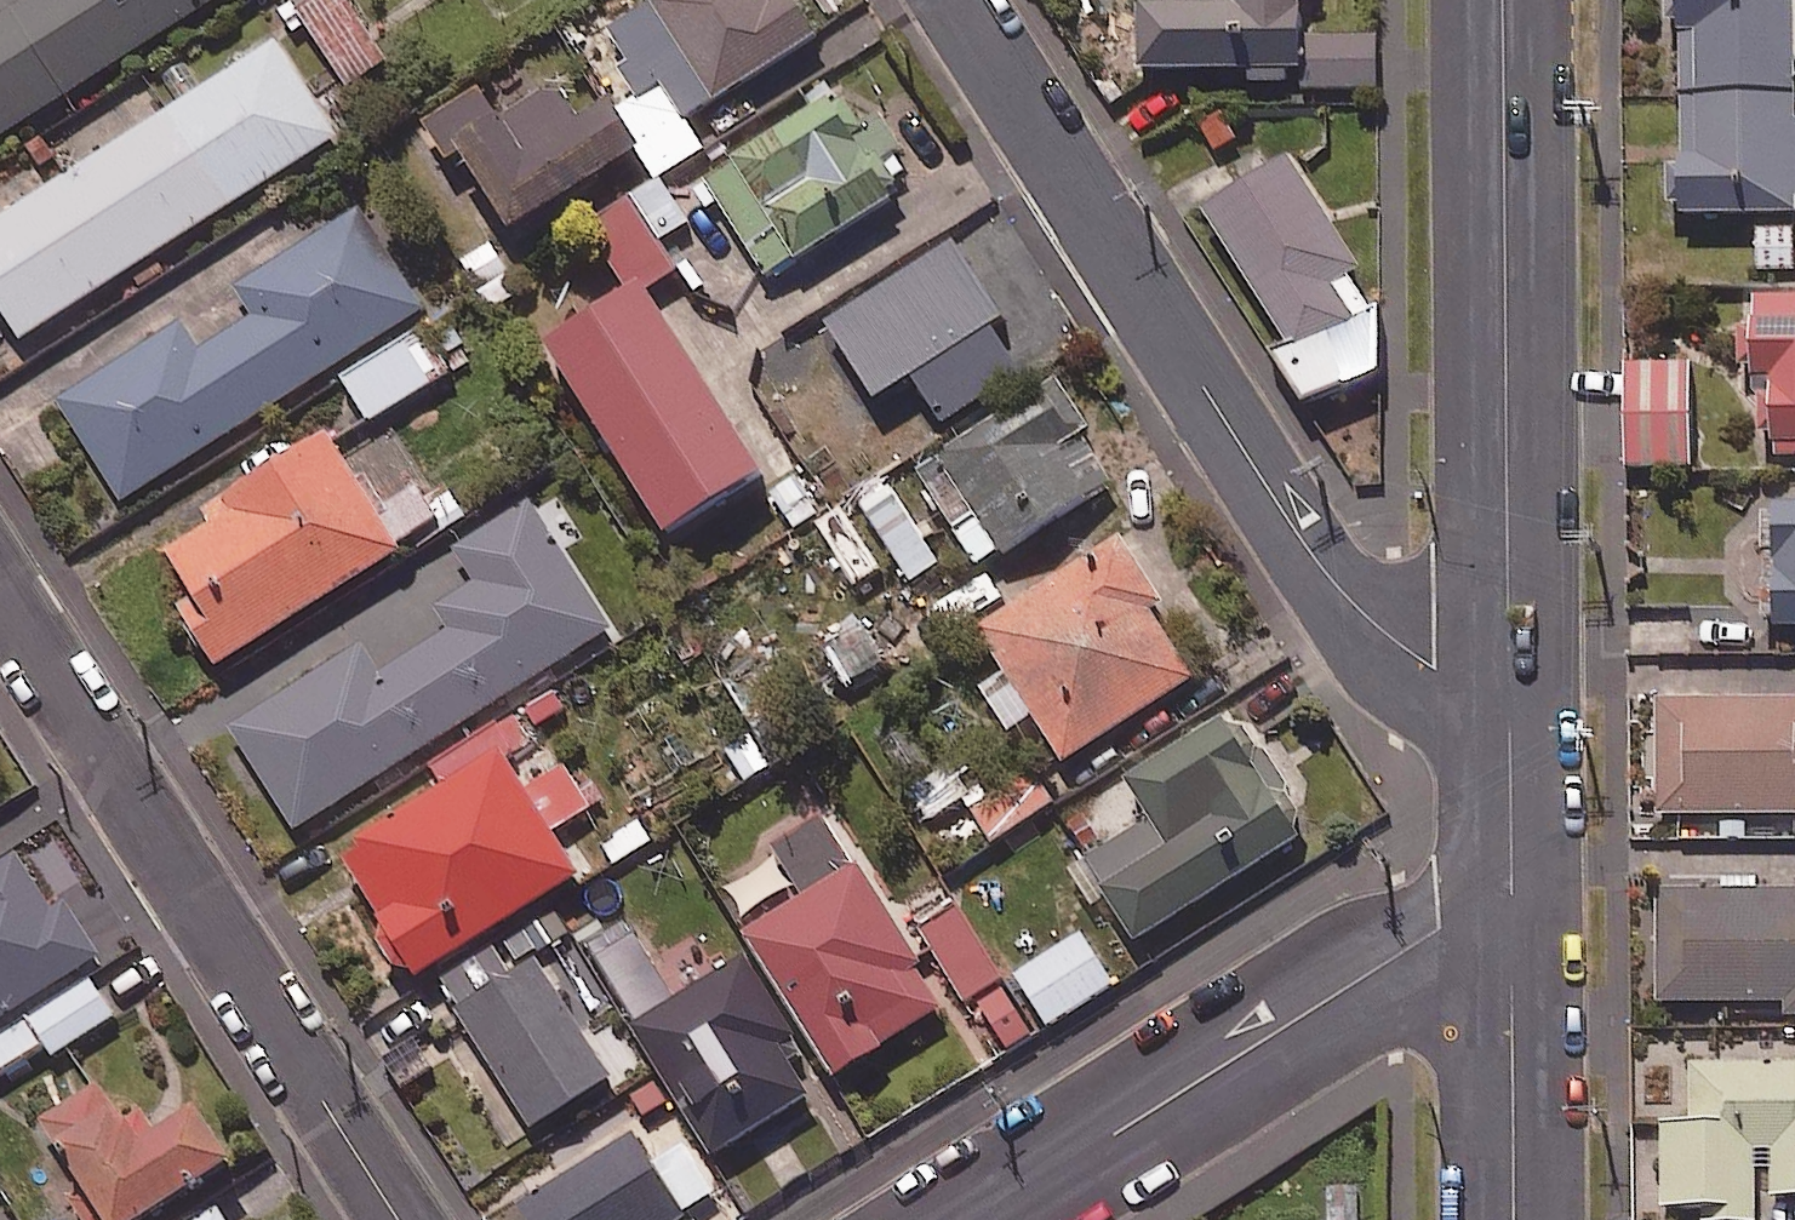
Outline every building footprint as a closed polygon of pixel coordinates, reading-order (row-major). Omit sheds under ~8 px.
[(227,0),(0,0),(0,144),(227,0)] [(349,0),(324,0),(299,16),(347,92),(390,66),(349,0)] [(616,34),(676,132),(689,124),(823,42),(798,0),(672,0),(616,34)] [(1150,80),(1258,76),(1259,96),(1382,92),(1380,37),(1311,40),(1310,0),(1147,0),(1150,80)] [(1689,222),(1794,219),(1794,0),(1684,0),(1689,222)] [(280,47),(0,228),(0,304),(27,345),(341,142),(280,47)] [(589,131),(561,89),(506,127),(485,95),(438,126),(518,247),(650,159),(619,112),(589,131)] [(771,285),(923,191),(905,161),(911,157),(887,117),(865,131),(846,100),(708,185),(771,285)] [(1318,413),(1386,371),(1385,308),(1376,313),(1357,282),(1366,277),(1297,163),(1211,216),(1291,346),(1281,353),(1318,413)] [(667,185),(602,223),(644,294),(682,271),(667,246),(694,231),(667,185)] [(430,314),(366,213),(241,292),(259,320),(204,354),(188,328),(63,406),(125,506),(430,314)] [(1758,236),(1761,276),(1794,273),(1794,233),(1758,236)] [(1047,353),(973,240),(816,342),(891,455),(1047,353)] [(521,300),(493,246),(464,261),(493,315),(521,300)] [(772,484),(652,294),(555,355),(675,545),(772,484)] [(1760,302),(1764,390),(1781,389),(1785,462),(1794,461),(1794,300),(1760,302)] [(456,376),(427,331),(346,382),(374,427),(456,376)] [(1696,470),(1696,368),(1632,368),(1632,471),(1696,470)] [(1096,434),(1061,382),(921,476),(988,574),(1118,486),(1087,440),(1096,434)] [(421,494),(391,512),(371,481),(361,486),(335,444),(210,522),(217,533),(173,561),(201,606),(185,616),(222,674),(446,533),(421,494)] [(852,597),(883,577),(897,600),(948,568),(905,500),(854,532),(862,545),(831,564),(852,597)] [(616,633),(534,506),(460,553),(481,587),(443,611),(457,634),(386,679),(366,648),(236,731),(301,833),(616,633)] [(1773,514),(1775,635),(1794,635),(1794,514),(1773,514)] [(1189,596),(1150,533),(984,636),(1015,685),(990,700),(1012,734),(1041,716),(1070,765),(1199,686),(1156,616),(1189,596)] [(891,669),(871,628),(830,647),(850,688),(891,669)] [(1662,706),(1663,820),(1794,819),(1794,704),(1662,706)] [(1319,837),(1244,720),(1135,789),(1157,823),(1091,865),(1145,950),(1319,837)] [(530,793),(493,734),(434,772),(450,798),(347,863),(426,987),(588,884),(558,837),(595,813),(567,769),(530,793)] [(955,1012),(830,819),(778,853),(811,904),(752,942),(844,1084),(955,1012)] [(72,996),(70,992),(39,940),(31,945),(0,892),(0,1039),(72,996)] [(1662,897),(1664,1008),(1794,1006),(1794,895),(1662,897)] [(1008,984),(961,908),(922,932),(969,1008),(1008,984)] [(714,1164),(819,1104),(798,1066),(808,1060),(754,963),(678,1006),(632,924),(592,947),(714,1164)] [(1118,990),(1085,939),(1020,980),(1053,1031),(1118,990)] [(620,1082),(543,969),(466,1021),(544,1134),(620,1082)] [(0,1039),(0,1079),(50,1050),(55,1059),(118,1022),(94,983),(72,996),(0,1039)] [(1035,1041),(1008,995),(980,1011),(1008,1057),(1035,1041)] [(1697,1064),(1698,1121),(1664,1122),(1667,1215),(1707,1214),(1707,1219),(1762,1219),(1761,1173),(1775,1173),(1776,1203),(1794,1202),(1794,1061),(1697,1064)] [(101,1088),(44,1125),(92,1199),(76,1209),(84,1219),(170,1219),(241,1174),(205,1120),(163,1147),(145,1119),(129,1130),(101,1088)] [(637,1139),(522,1211),(528,1219),(688,1219),(637,1139)]
